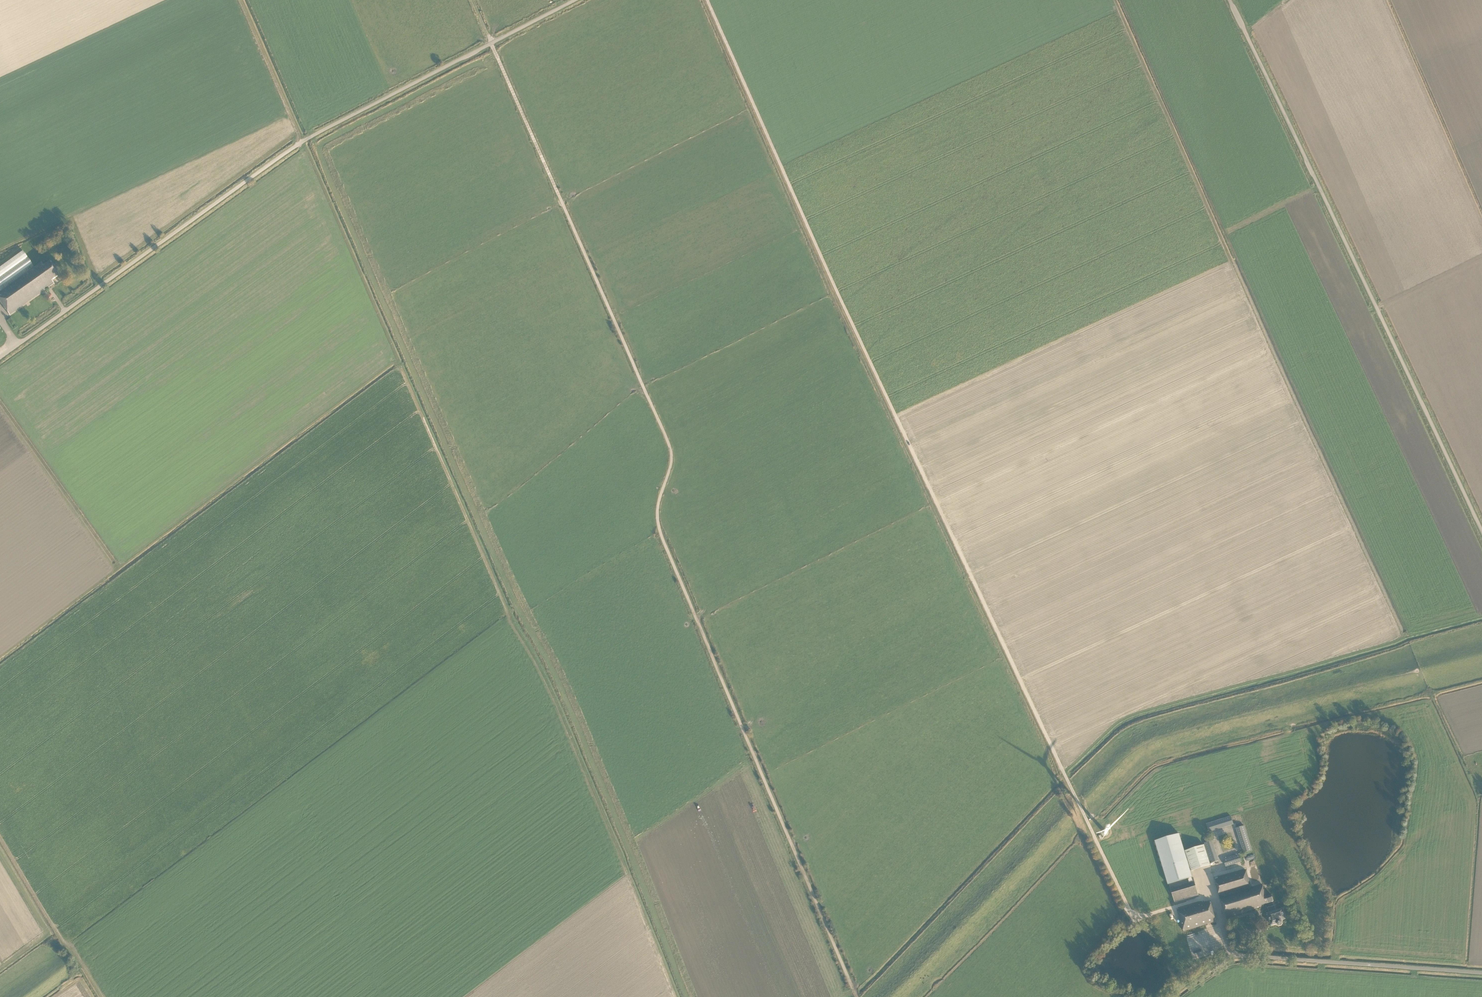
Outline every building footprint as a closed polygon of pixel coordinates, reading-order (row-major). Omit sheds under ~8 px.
[(23,251),(0,267),(0,287),(32,264),(23,251)] [(10,315),(55,283),(53,279),(60,274),(55,267),(55,266),(55,265),(54,265),(53,265),(50,261),(43,266),(40,263),(0,291),(0,301),(10,315)] [(1209,832),(1234,824),(1231,816),(1206,824),(1209,832)] [(1236,828),(1244,853),(1252,850),(1245,826),(1236,828)] [(1192,877),(1179,834),(1155,841),(1168,884),(1192,877)] [(1219,861),(1213,840),(1205,843),(1211,863),(1219,861)] [(1185,851),(1191,871),(1211,865),(1205,845),(1185,851)] [(1239,854),(1224,859),(1226,867),(1242,862),(1239,854)] [(1266,896),(1263,885),(1222,897),(1222,896),(1251,887),(1246,870),(1214,879),(1226,918),(1263,906),(1263,905),(1273,901),(1271,894),(1266,896)] [(1199,895),(1193,878),(1169,885),(1175,902),(1199,895)] [(1210,901),(1177,910),(1183,931),(1216,921),(1210,901)] [(1268,908),(1270,913),(1268,913),(1271,926),(1276,924),(1278,926),(1282,925),(1282,923),(1282,921),(1286,919),(1282,909),(1276,911),(1274,906),(1268,908)]
